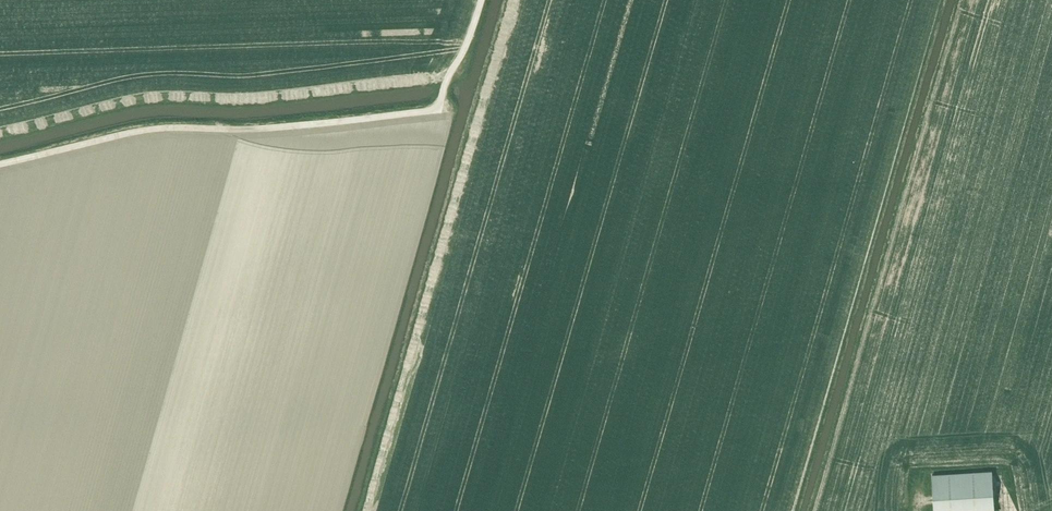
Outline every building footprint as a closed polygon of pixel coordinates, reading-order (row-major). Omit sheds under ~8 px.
[(992,471),(932,475),(934,510),(994,510),(992,471)]
